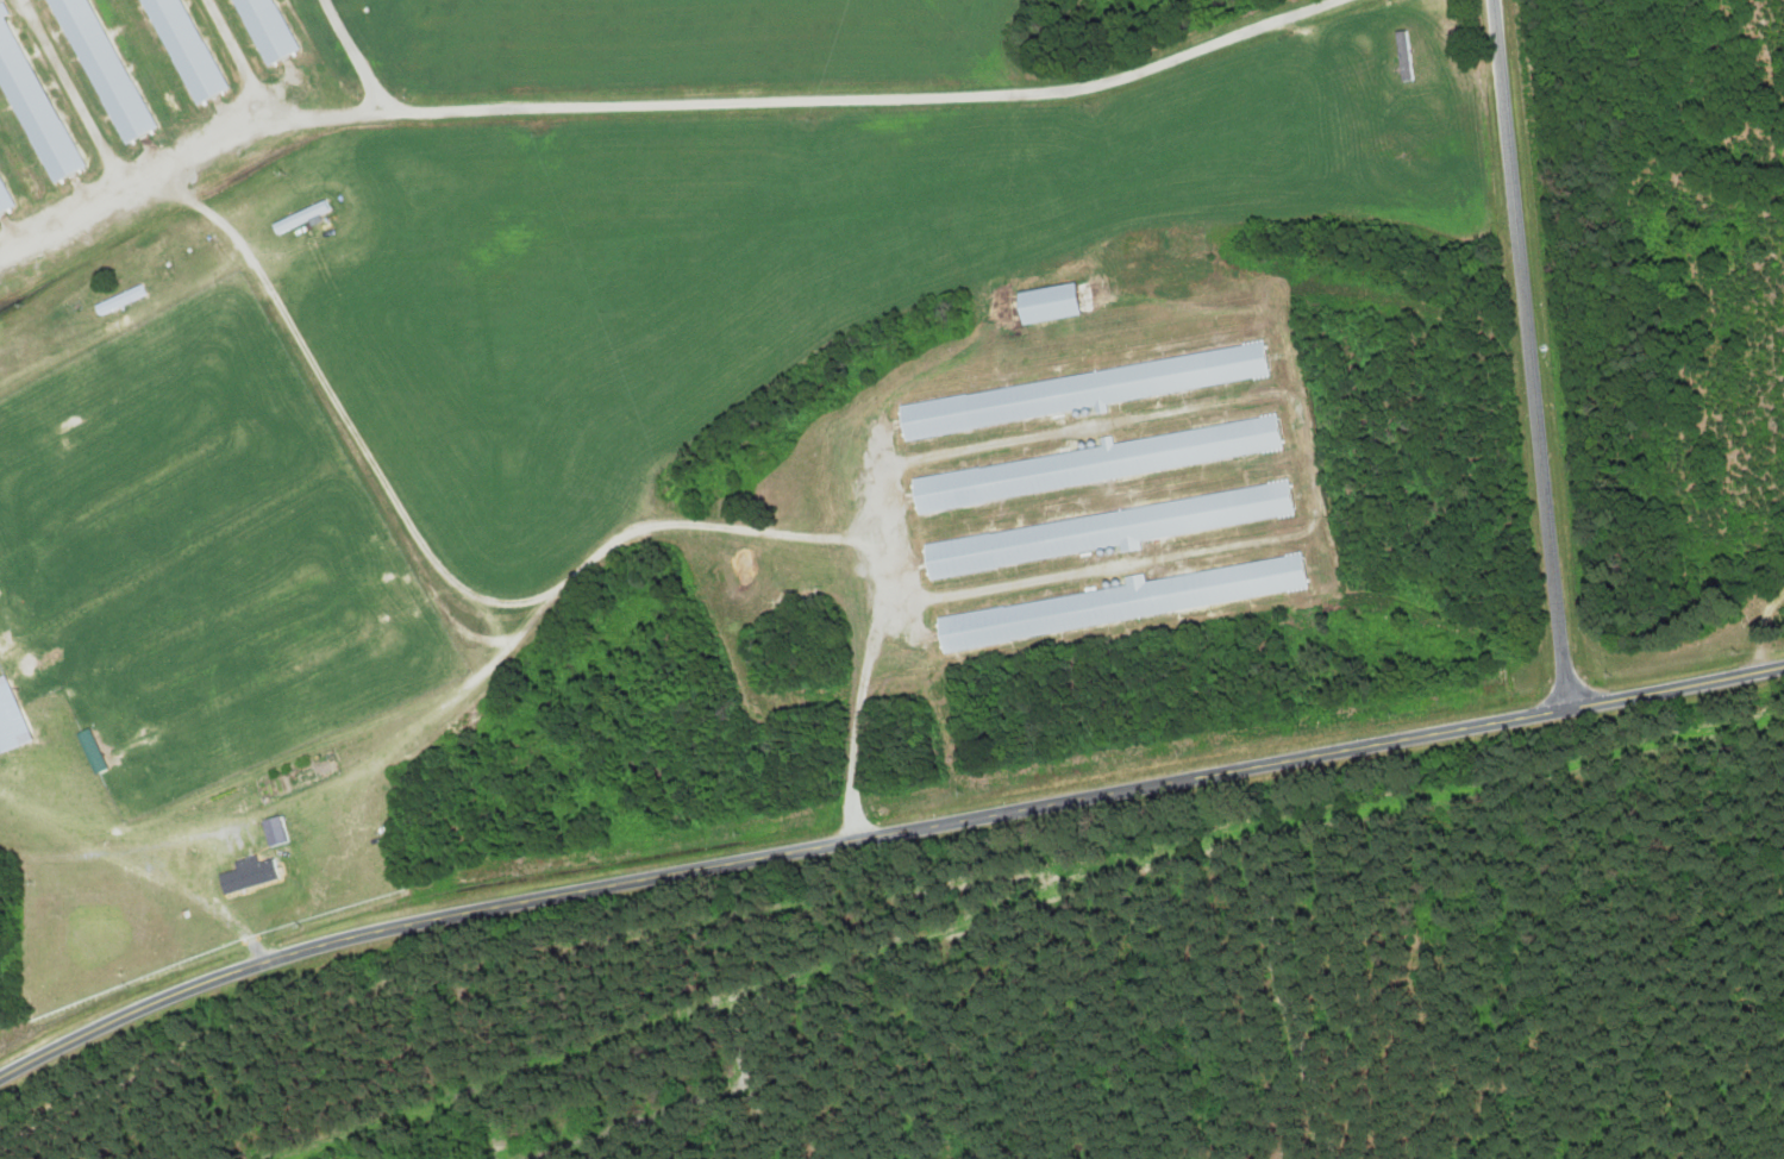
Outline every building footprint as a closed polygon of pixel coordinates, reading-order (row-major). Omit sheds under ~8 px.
[(190,108),(225,91),(180,0),(136,0),(190,108)] [(289,56),(262,0),(223,0),(257,71),(289,56)] [(92,306),(98,318),(144,294),(138,282),(92,306)] [(1103,403),(1267,378),(1262,347),(895,402),(901,439),(1090,411),(1090,414),(1105,412),(1103,403)] [(1110,442),(1109,437),(1098,438),(1100,450),(909,477),(913,508),(1281,456),(1275,418),(1110,442)] [(1293,521),(1288,486),(921,540),(926,574),(1293,521)] [(1126,587),(934,617),(939,649),(1306,593),(1300,555),(1143,579),(1142,574),(1124,577),(1126,587)] [(3,676),(0,677),(0,752),(28,742),(3,676)] [(104,768),(85,730),(74,735),(93,774),(104,768)] [(276,880),(271,858),(253,862),(252,857),(229,862),(232,871),(214,875),(219,893),(276,880)]
